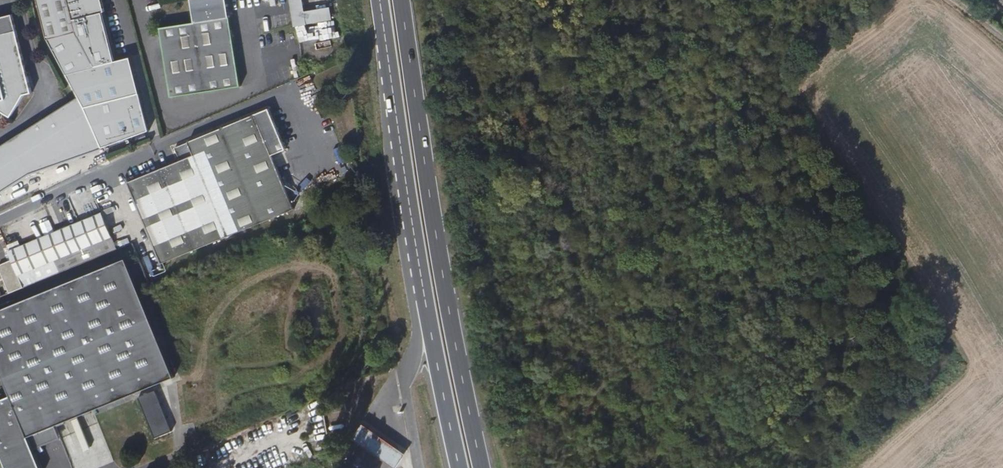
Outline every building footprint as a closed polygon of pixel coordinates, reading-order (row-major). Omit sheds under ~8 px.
[(151,136),(131,63),(130,60),(117,63),(104,14),(101,0),(37,0),(47,42),(75,93),(85,111),(88,116),(101,146),(106,156),(151,136)] [(229,17),(227,18),(224,0),(192,0),(195,22),(160,27),(170,96),(239,85),(229,17)] [(330,7),(304,11),(302,0),(289,0),(293,27),(332,19),(330,7)] [(17,116),(27,95),(32,94),(12,15),(0,17),(0,107),(17,116)] [(101,146),(88,116),(85,111),(75,93),(0,143),(0,191),(29,172),(101,146)] [(267,107),(252,114),(270,156),(285,149),(267,107)] [(252,114),(173,150),(179,163),(194,158),(227,236),(293,208),(270,156),(252,114)] [(227,236),(194,158),(179,163),(126,186),(161,264),(227,236)] [(102,213),(9,251),(12,258),(0,263),(0,271),(9,293),(117,249),(102,213)] [(32,453),(28,441),(55,430),(175,383),(139,292),(126,259),(0,310),(0,369),(11,396),(0,400),(0,429),(3,437),(0,438),(4,445),(15,465),(15,466),(15,467),(16,467),(38,467),(32,453)] [(154,392),(138,399),(154,438),(170,432),(154,392)] [(363,423),(352,440),(392,467),(398,467),(407,453),(363,423)] [(55,430),(28,441),(32,453),(60,442),(55,430)]
